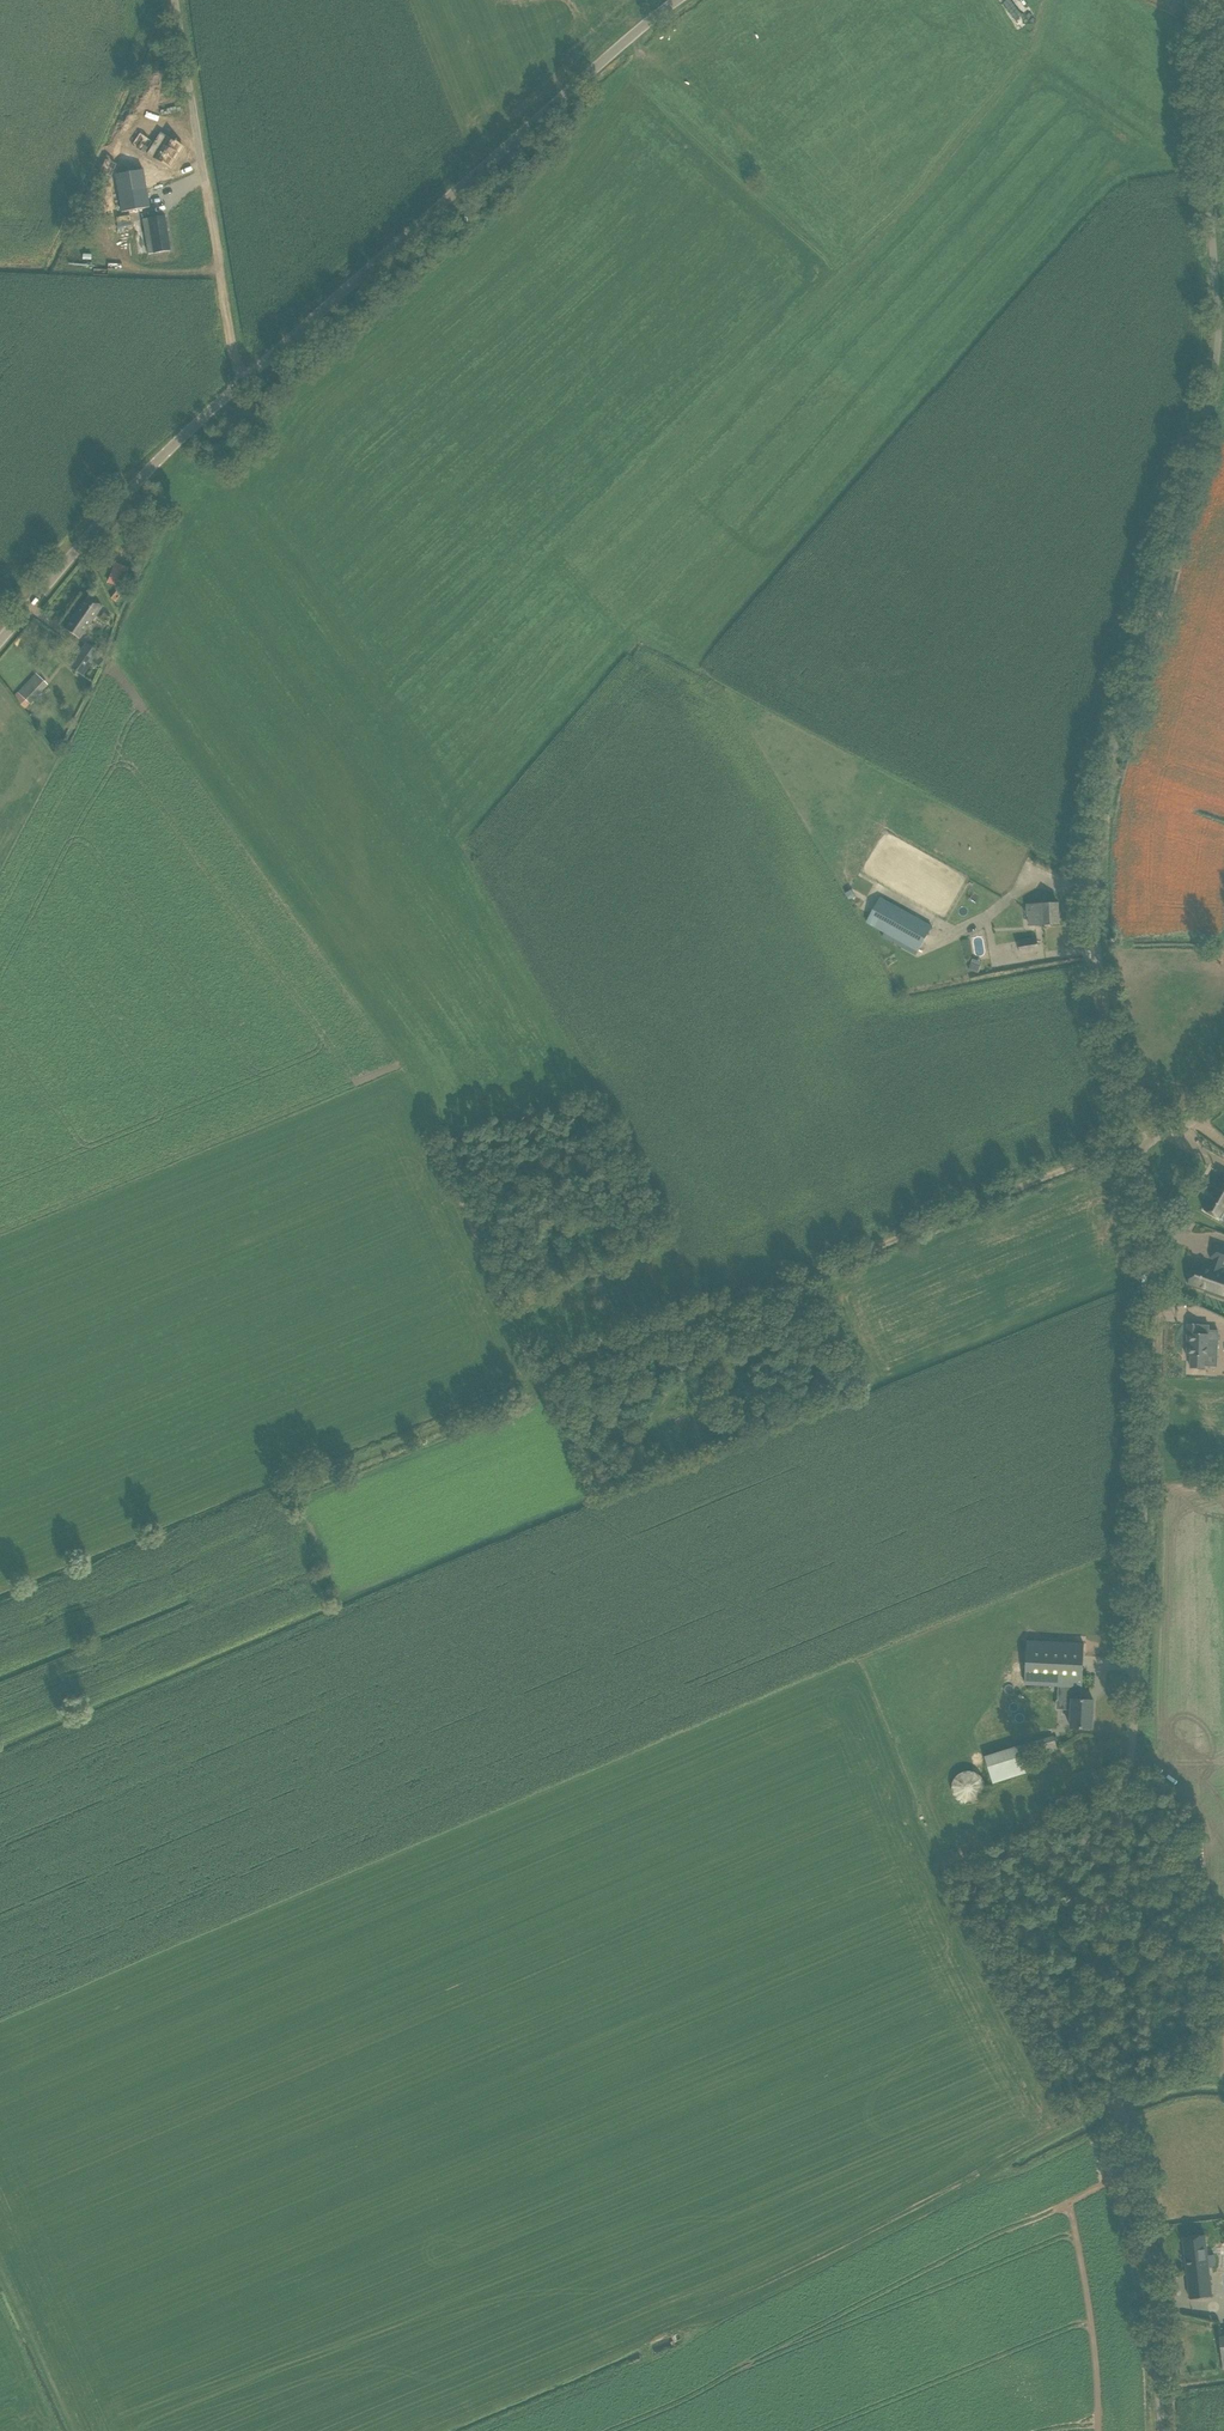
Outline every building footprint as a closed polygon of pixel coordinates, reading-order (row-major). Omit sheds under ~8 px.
[(173,128),(143,133),(148,162),(157,160),(158,164),(178,160),(175,144),(173,144),(172,138),(175,137),(173,128)] [(103,159),(98,177),(110,180),(115,162),(103,159)] [(142,164),(114,169),(118,190),(146,185),(142,164)] [(120,211),(149,206),(146,186),(117,191),(120,211)] [(164,216),(142,220),(148,254),(170,251),(164,216)] [(115,564),(108,582),(121,587),(128,568),(116,563),(115,564)] [(122,596),(125,593),(119,588),(111,597),(115,601),(120,594),(122,596)] [(87,597),(64,629),(79,639),(102,607),(89,598),(87,597)] [(103,612),(99,618),(106,622),(110,616),(103,612)] [(86,644),(70,666),(83,676),(91,664),(92,663),(98,667),(99,664),(104,657),(86,644)] [(34,674),(18,691),(29,701),(45,684),(34,674)] [(851,890),(846,893),(849,899),(855,896),(851,890)] [(919,950),(932,926),(880,898),(867,922),(919,950)] [(1030,925),(1039,925),(1059,924),(1058,903),(1040,904),(1040,906),(1029,907),(1030,925)] [(1037,937),(1018,940),(1021,954),(1039,951),(1037,937)] [(1223,1173),(1215,1186),(1217,1187),(1204,1210),(1220,1219),(1223,1212),(1223,1173)] [(1206,1293),(1218,1297),(1223,1279),(1223,1273),(1220,1272),(1223,1263),(1223,1246),(1215,1243),(1210,1258),(1213,1259),(1210,1268),(1196,1263),(1188,1285),(1207,1291),(1206,1293)] [(1199,1325),(1199,1324),(1188,1324),(1187,1334),(1189,1334),(1188,1345),(1187,1345),(1186,1356),(1191,1356),(1191,1367),(1205,1368),(1205,1357),(1213,1357),(1214,1347),(1218,1348),(1218,1331),(1209,1330),(1209,1326),(1199,1325)] [(1210,1375),(1223,1375),(1223,1364),(1210,1363),(1210,1375)] [(1210,1375),(1209,1386),(1223,1386),(1223,1375),(1210,1375)] [(1083,1643),(1025,1641),(1024,1685),(1058,1686),(1081,1687),(1083,1643)] [(1094,1700),(1081,1699),(1082,1687),(1081,1687),(1058,1686),(1058,1700),(1072,1701),(1071,1728),(1092,1729),(1093,1717),(1093,1712),(1094,1700)] [(1058,1749),(1055,1739),(1054,1738),(1024,1747),(1028,1758),(1058,1749)] [(985,1756),(994,1783),(1029,1772),(1020,1745),(985,1756)] [(973,1769),(968,1767),(963,1768),(958,1770),(955,1774),(953,1779),(953,1784),(955,1789),(958,1792),(963,1795),(968,1795),(973,1794),(977,1791),(980,1786),(981,1781),(980,1776),(977,1772),(973,1769)] [(1215,2254),(1207,2255),(1205,2235),(1183,2237),(1189,2298),(1211,2295),(1208,2266),(1217,2266),(1215,2254)]
